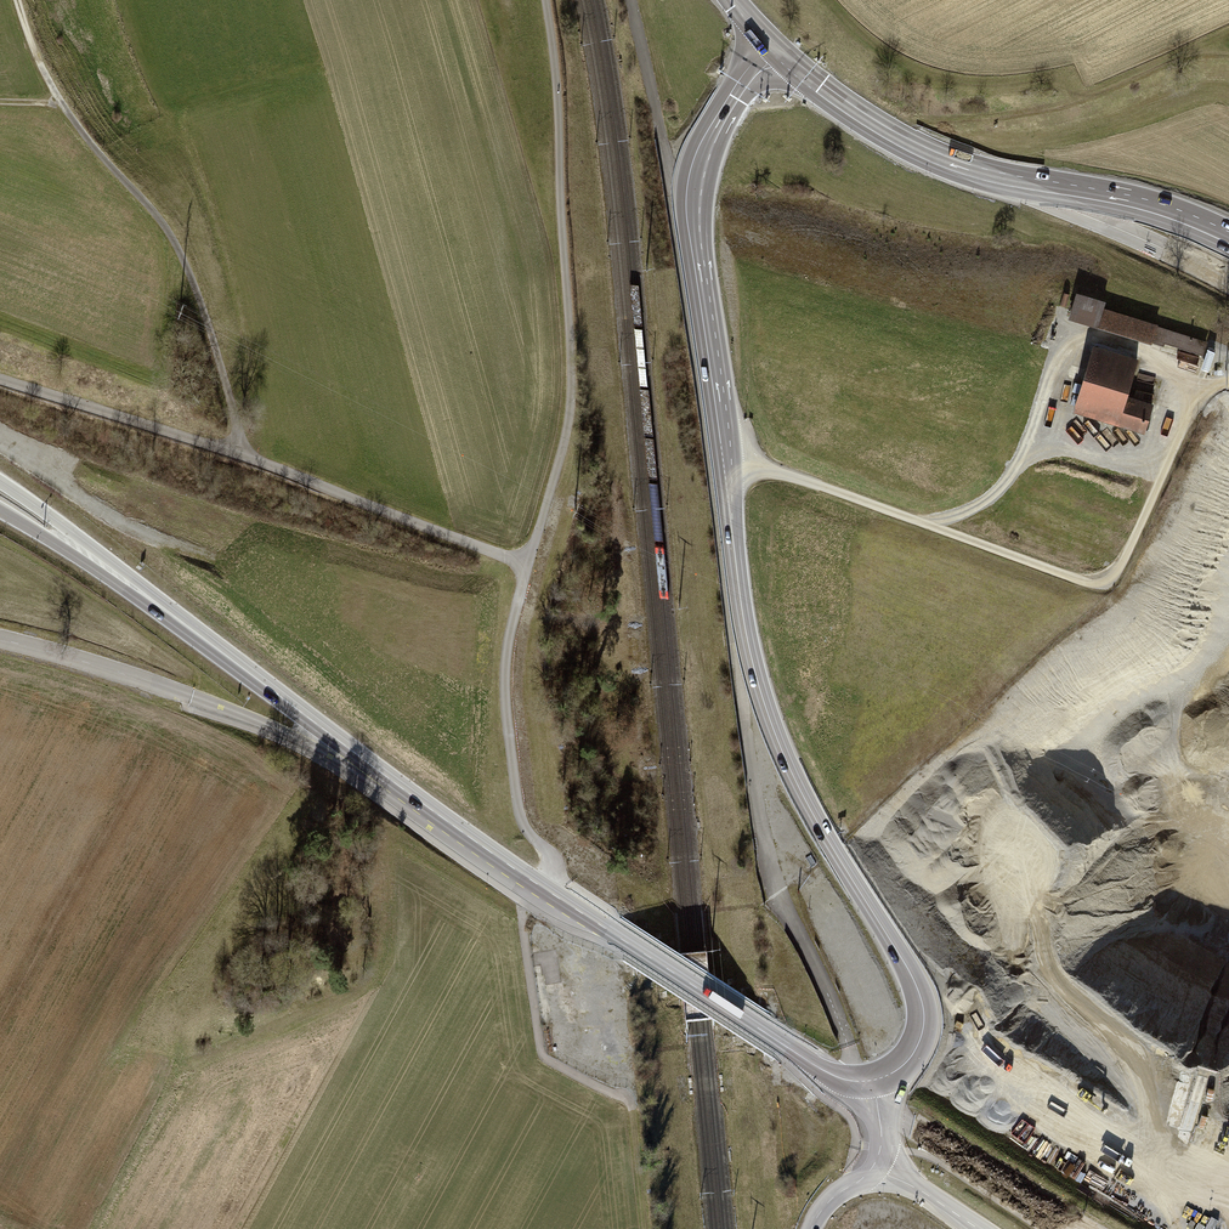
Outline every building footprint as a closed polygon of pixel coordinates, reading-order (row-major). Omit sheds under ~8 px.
[(1106,297),(1076,289),(1069,314),(1202,351),(1207,334),(1104,305),(1106,297)] [(1136,356),(1091,342),(1073,403),(1143,425),(1151,398),(1126,391),(1136,356)] [(876,859),(877,879),(886,878),(885,858),(876,859)] [(1188,1013),(1192,1000),(1180,996),(1176,1010),(1188,1013)]
